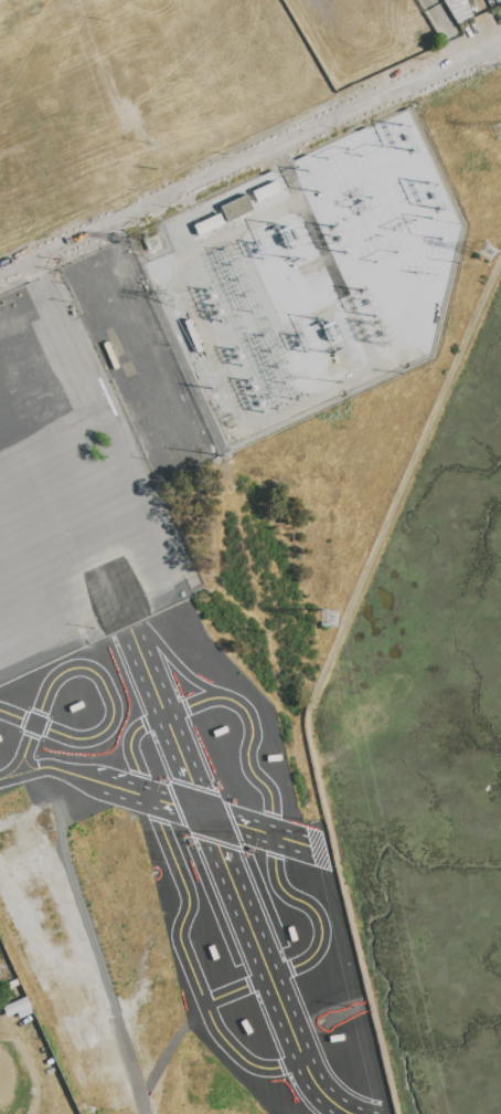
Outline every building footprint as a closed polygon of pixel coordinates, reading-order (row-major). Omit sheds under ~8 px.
[(220,206),(226,222),(251,211),(245,196),(220,206)]
